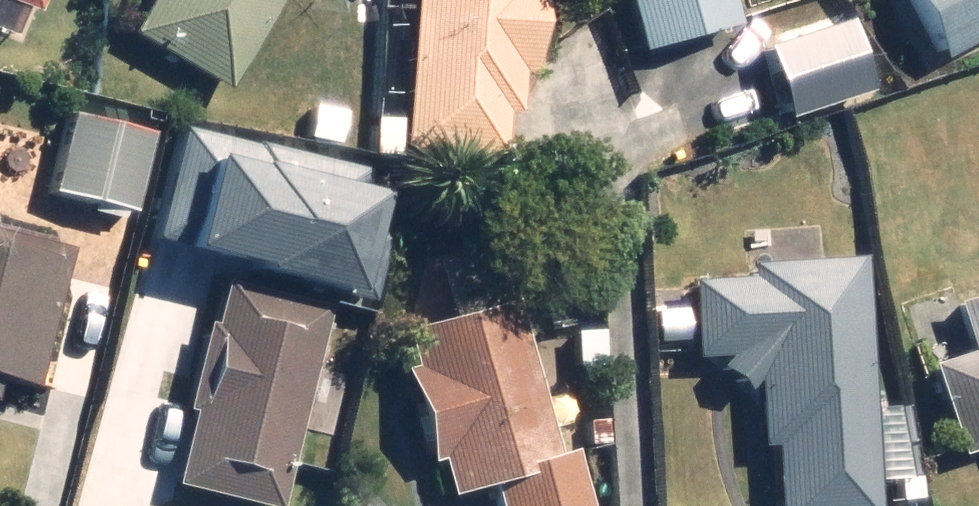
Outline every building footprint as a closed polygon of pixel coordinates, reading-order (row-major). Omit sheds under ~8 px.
[(32,16),(39,0),(0,0),(0,3),(32,16)] [(118,35),(227,97),(282,0),(137,0),(118,35)] [(398,148),(495,156),(499,115),(514,116),(517,76),(531,77),(537,0),(410,0),(398,148)] [(636,58),(732,31),(724,0),(620,0),(636,58)] [(932,66),(978,43),(978,0),(900,0),(932,66)] [(837,24),(766,51),(791,117),(862,90),(837,24)] [(148,133),(66,113),(46,196),(128,216),(148,133)] [(250,174),(171,157),(152,242),(232,259),(250,174)] [(63,254),(0,240),(0,384),(31,391),(63,254)] [(775,505),(870,505),(859,263),(743,268),(743,281),(686,283),(689,360),(724,358),(725,390),(752,388),(755,442),(772,441),(775,505)] [(183,481),(181,496),(234,505),(276,505),(315,306),(221,288),(210,342),(196,340),(169,478),(183,481)] [(928,369),(956,455),(978,448),(978,302),(956,309),(971,355),(928,369)] [(498,505),(582,505),(566,447),(548,452),(508,309),(386,343),(419,464),(438,459),(450,501),(493,489),(498,505)]
